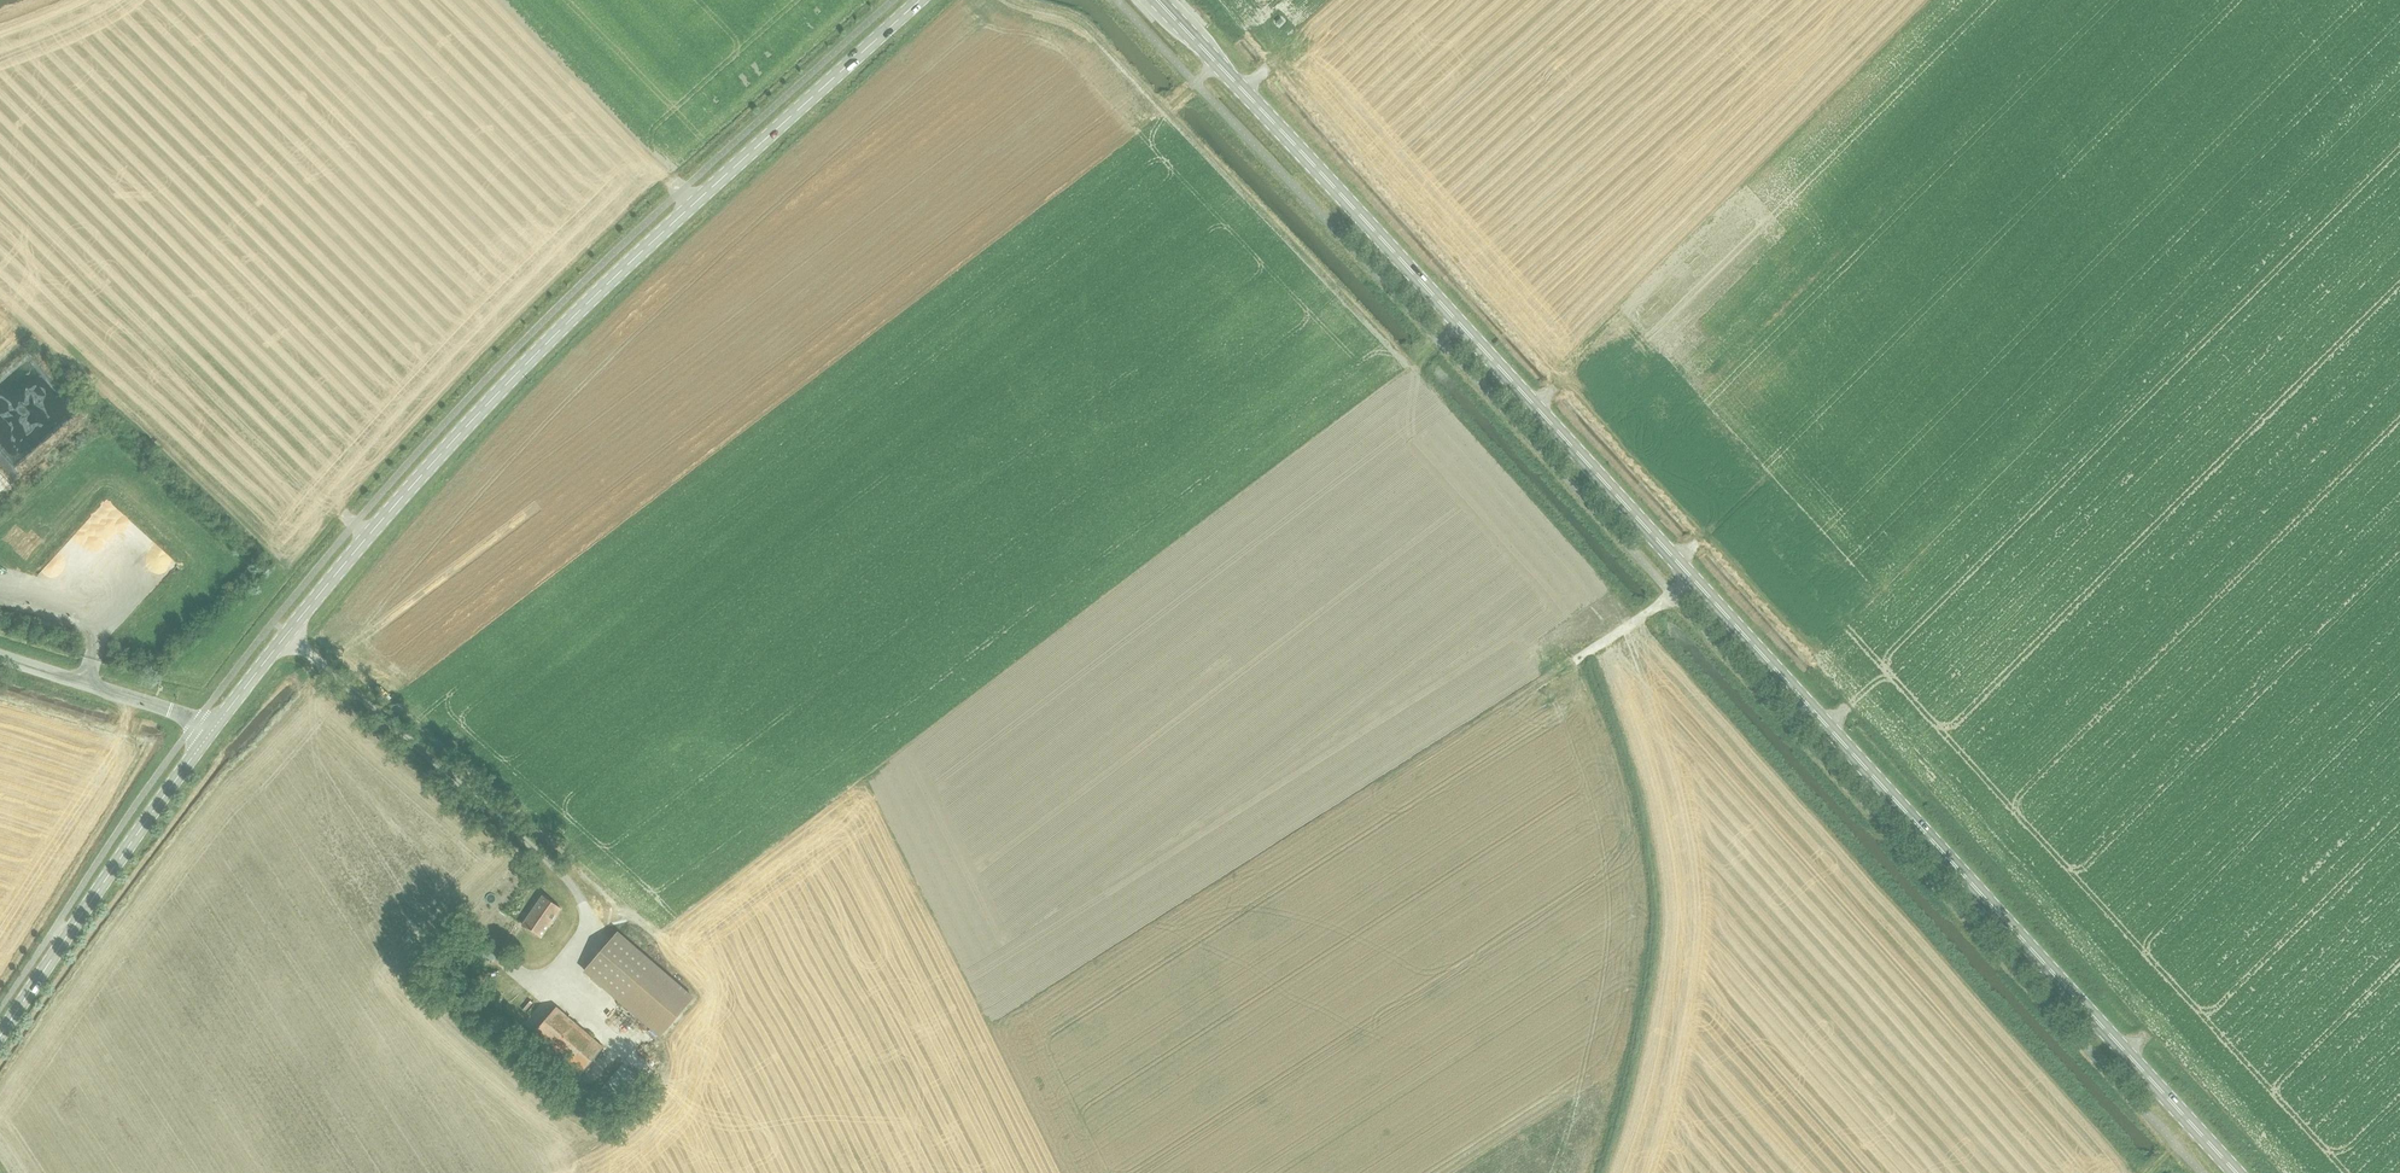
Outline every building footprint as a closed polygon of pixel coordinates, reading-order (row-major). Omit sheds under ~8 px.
[(51,632),(53,625),(39,621),(37,628),(51,632)] [(1758,841),(1754,845),(1765,856),(1769,852),(1758,841)] [(541,938),(561,909),(543,896),(522,925),(541,938)] [(694,997),(618,932),(584,972),(660,1037),(694,997)] [(499,950),(488,942),(481,953),(492,961),(499,950)] [(581,1074),(604,1048),(556,1007),(534,1033),(581,1074)] [(645,1084),(623,1064),(598,1091),(621,1111),(645,1084)]
